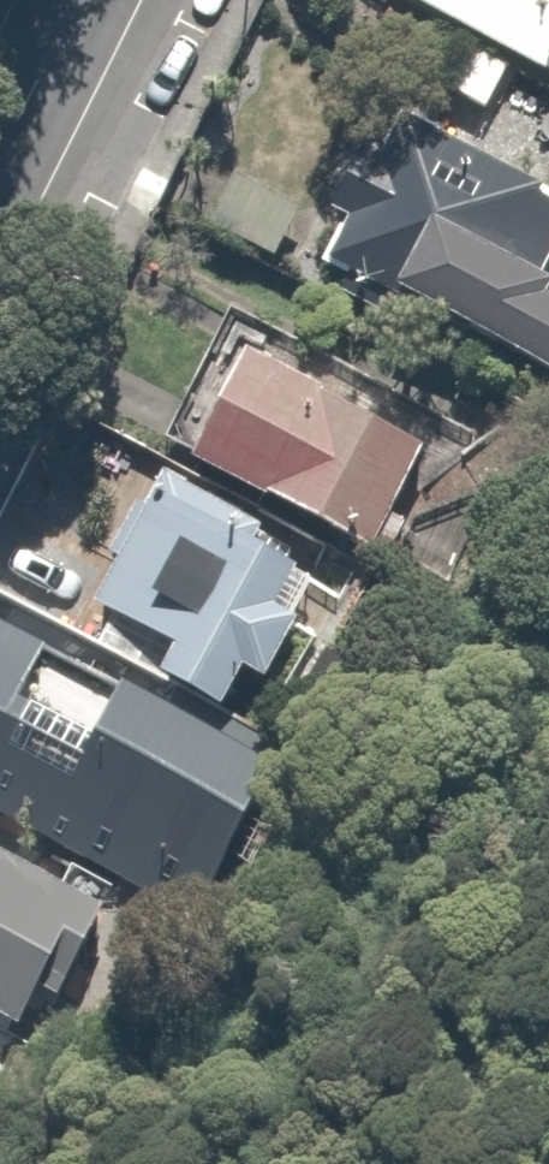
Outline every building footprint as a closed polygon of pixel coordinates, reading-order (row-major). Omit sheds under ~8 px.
[(548,83),(548,0),(407,0),(548,83)] [(407,114),(380,164),(354,150),(297,259),(548,391),(548,291),(527,280),(548,238),(548,189),(407,114)] [(234,162),(196,237),(261,270),(299,195),(234,162)] [(488,449),(222,312),(149,453),(312,538),(306,551),(408,604),(488,449)] [(264,528),(151,469),(81,603),(165,647),(149,677),(214,711),(233,674),(258,687),(308,591),(248,559),(264,528)] [(0,630),(0,817),(155,895),(230,747),(0,630)] [(16,1042),(84,913),(0,869),(0,1034),(16,1042)]
